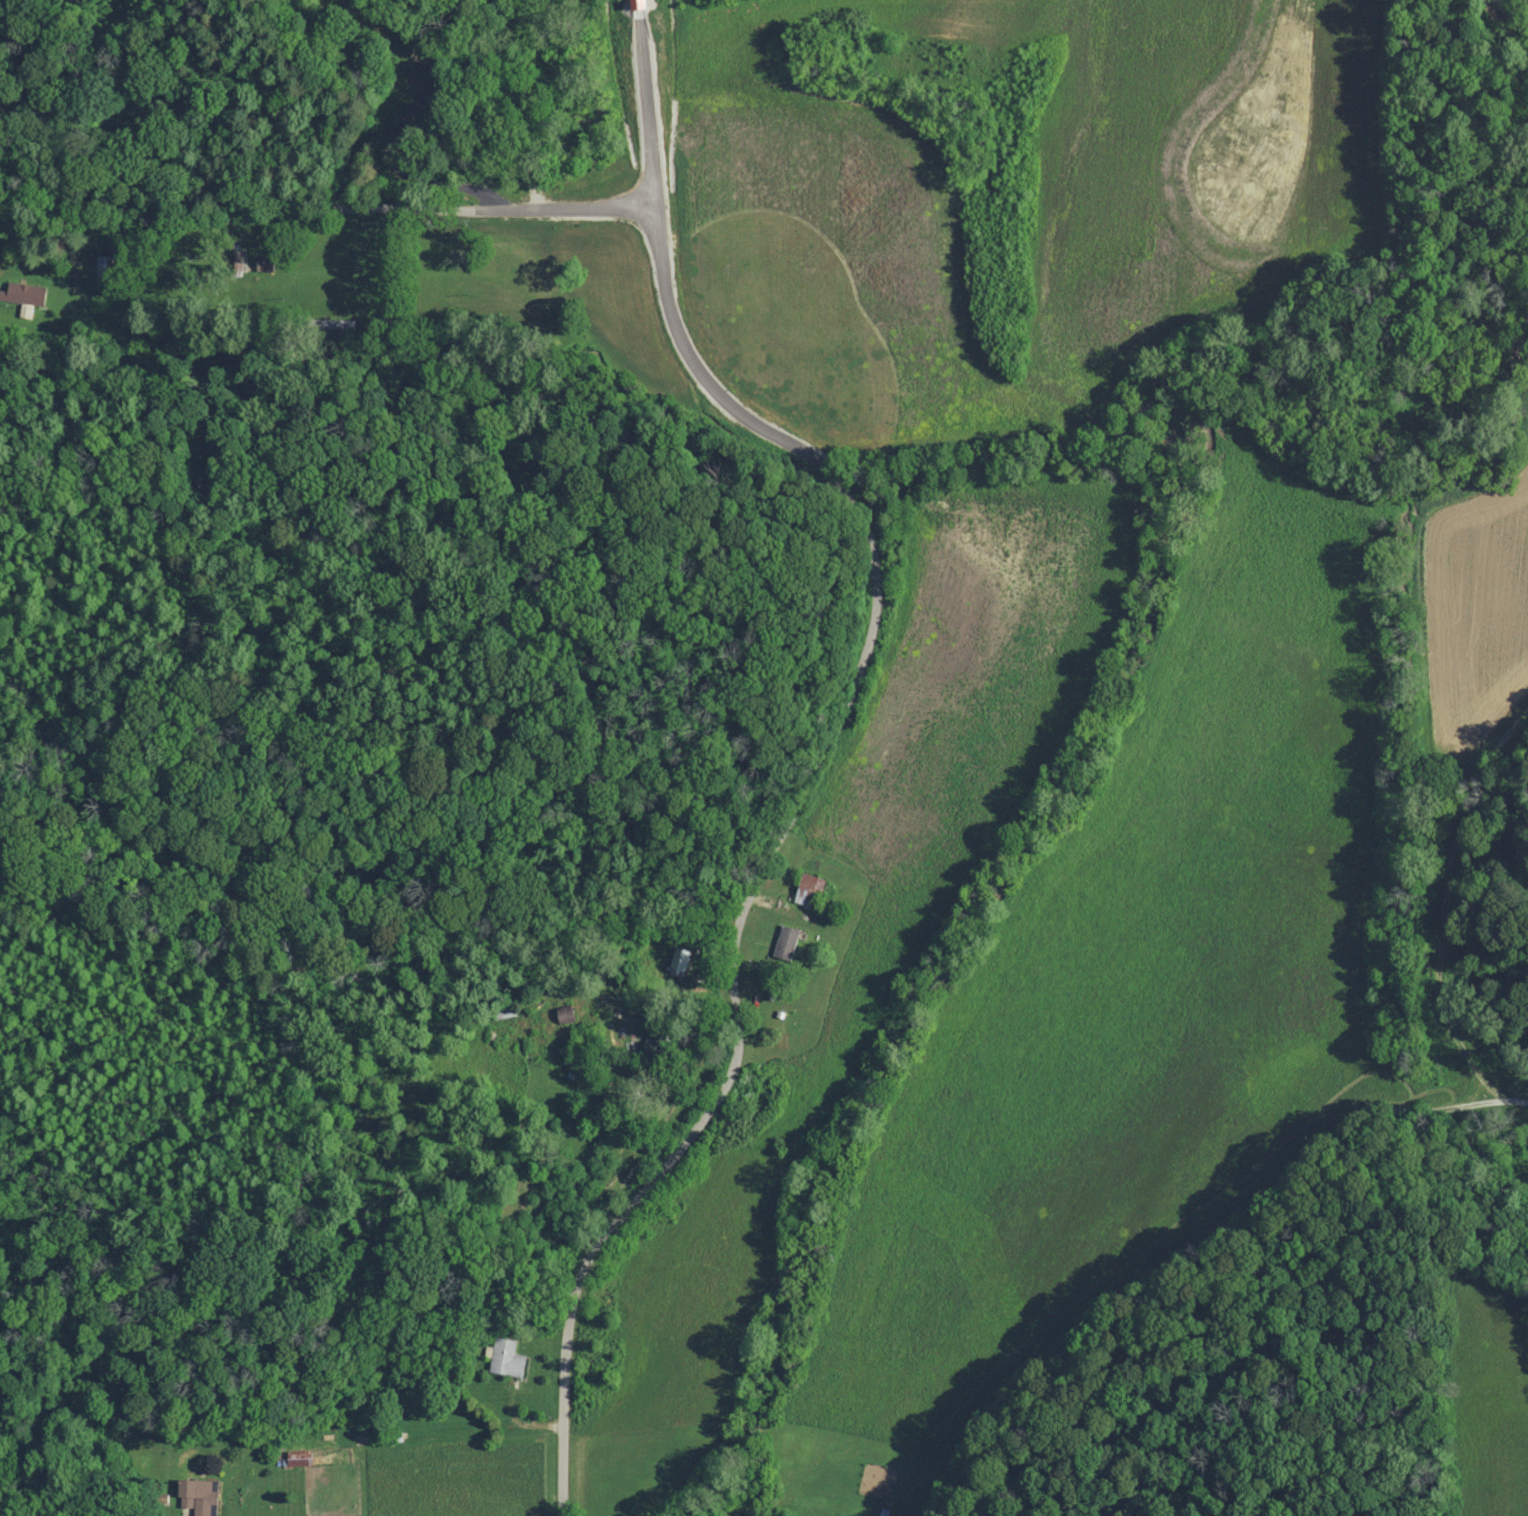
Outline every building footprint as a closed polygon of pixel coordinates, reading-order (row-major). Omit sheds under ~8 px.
[(648,0),(631,0),(632,8),(648,8),(648,0)] [(258,270),(274,271),(274,257),(258,257),(258,270)] [(0,289),(0,290),(0,299),(22,302),(20,316),(31,318),(33,304),(45,306),(48,287),(9,281),(8,290),(0,289)] [(795,902),(818,907),(825,878),(803,873),(795,902)] [(800,929),(782,924),(774,956),(792,960),(800,929)] [(670,968),(686,972),(692,950),(676,946),(670,968)] [(517,1340),(495,1337),(489,1371),(524,1377),(527,1355),(515,1353),(517,1340)] [(311,1450),(288,1451),(289,1466),(311,1466),(311,1450)] [(195,1515),(218,1515),(220,1481),(182,1480),(181,1507),(195,1507),(195,1515)]
